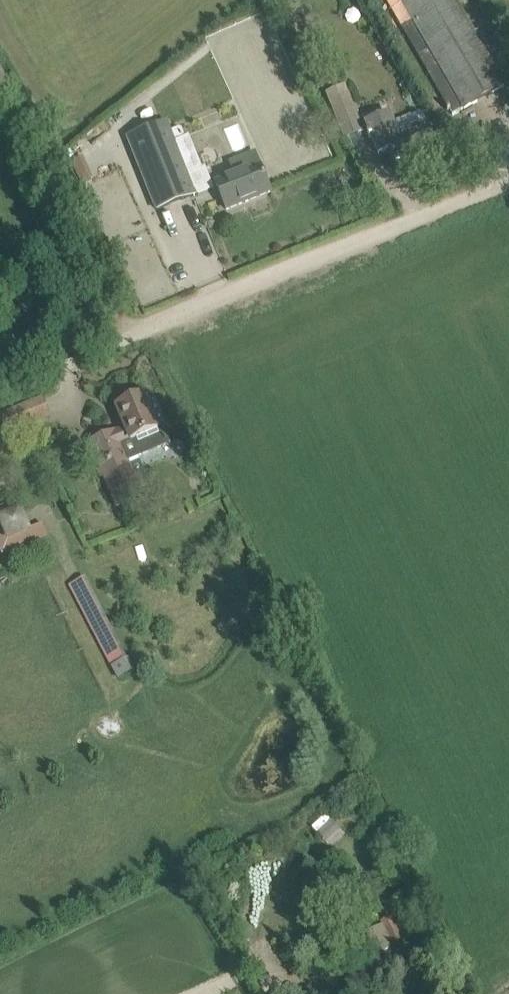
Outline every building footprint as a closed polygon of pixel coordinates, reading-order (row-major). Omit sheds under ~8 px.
[(453,115),(505,85),(456,0),(387,0),(453,115)] [(324,94),(342,137),(360,130),(343,86),(324,94)] [(366,124),(371,135),(378,153),(389,149),(395,166),(421,155),(423,159),(432,155),(431,151),(434,150),(423,123),(398,133),(390,114),(366,124)] [(170,131),(166,121),(126,138),(154,208),(191,194),(191,196),(211,188),(204,169),(203,167),(200,168),(186,134),(184,135),(182,129),(179,128),(170,131)] [(213,183),(216,191),(224,209),(268,191),(258,165),(213,183)] [(162,431),(168,428),(155,399),(145,403),(142,396),(115,408),(122,428),(88,443),(116,506),(140,495),(126,463),(168,445),(162,431)] [(2,553),(48,536),(42,522),(27,528),(16,499),(0,506),(0,549),(2,553)] [(70,585),(117,675),(132,667),(86,577),(70,585)] [(396,925),(386,930),(394,947),(404,942),(414,938),(405,920),(396,925)]
